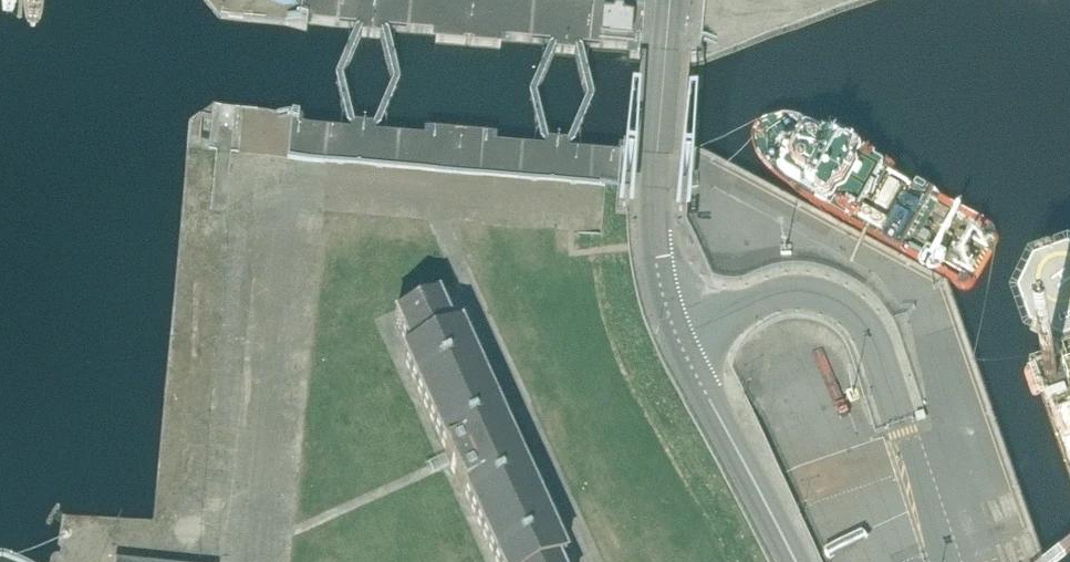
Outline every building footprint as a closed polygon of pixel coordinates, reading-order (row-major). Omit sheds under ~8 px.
[(623,20),(623,12),(613,11),(612,20),(606,19),(605,29),(628,31),(629,21),(623,20)] [(433,303),(434,304),(399,320),(399,319),(395,321),(411,355),(403,358),(447,455),(445,456),(448,463),(462,493),(464,491),(496,561),(565,561),(521,467),(534,461),(516,423),(504,428),(460,332),(452,335),(437,302),(433,303)] [(926,413),(917,416),(919,424),(928,421),(926,413)]
